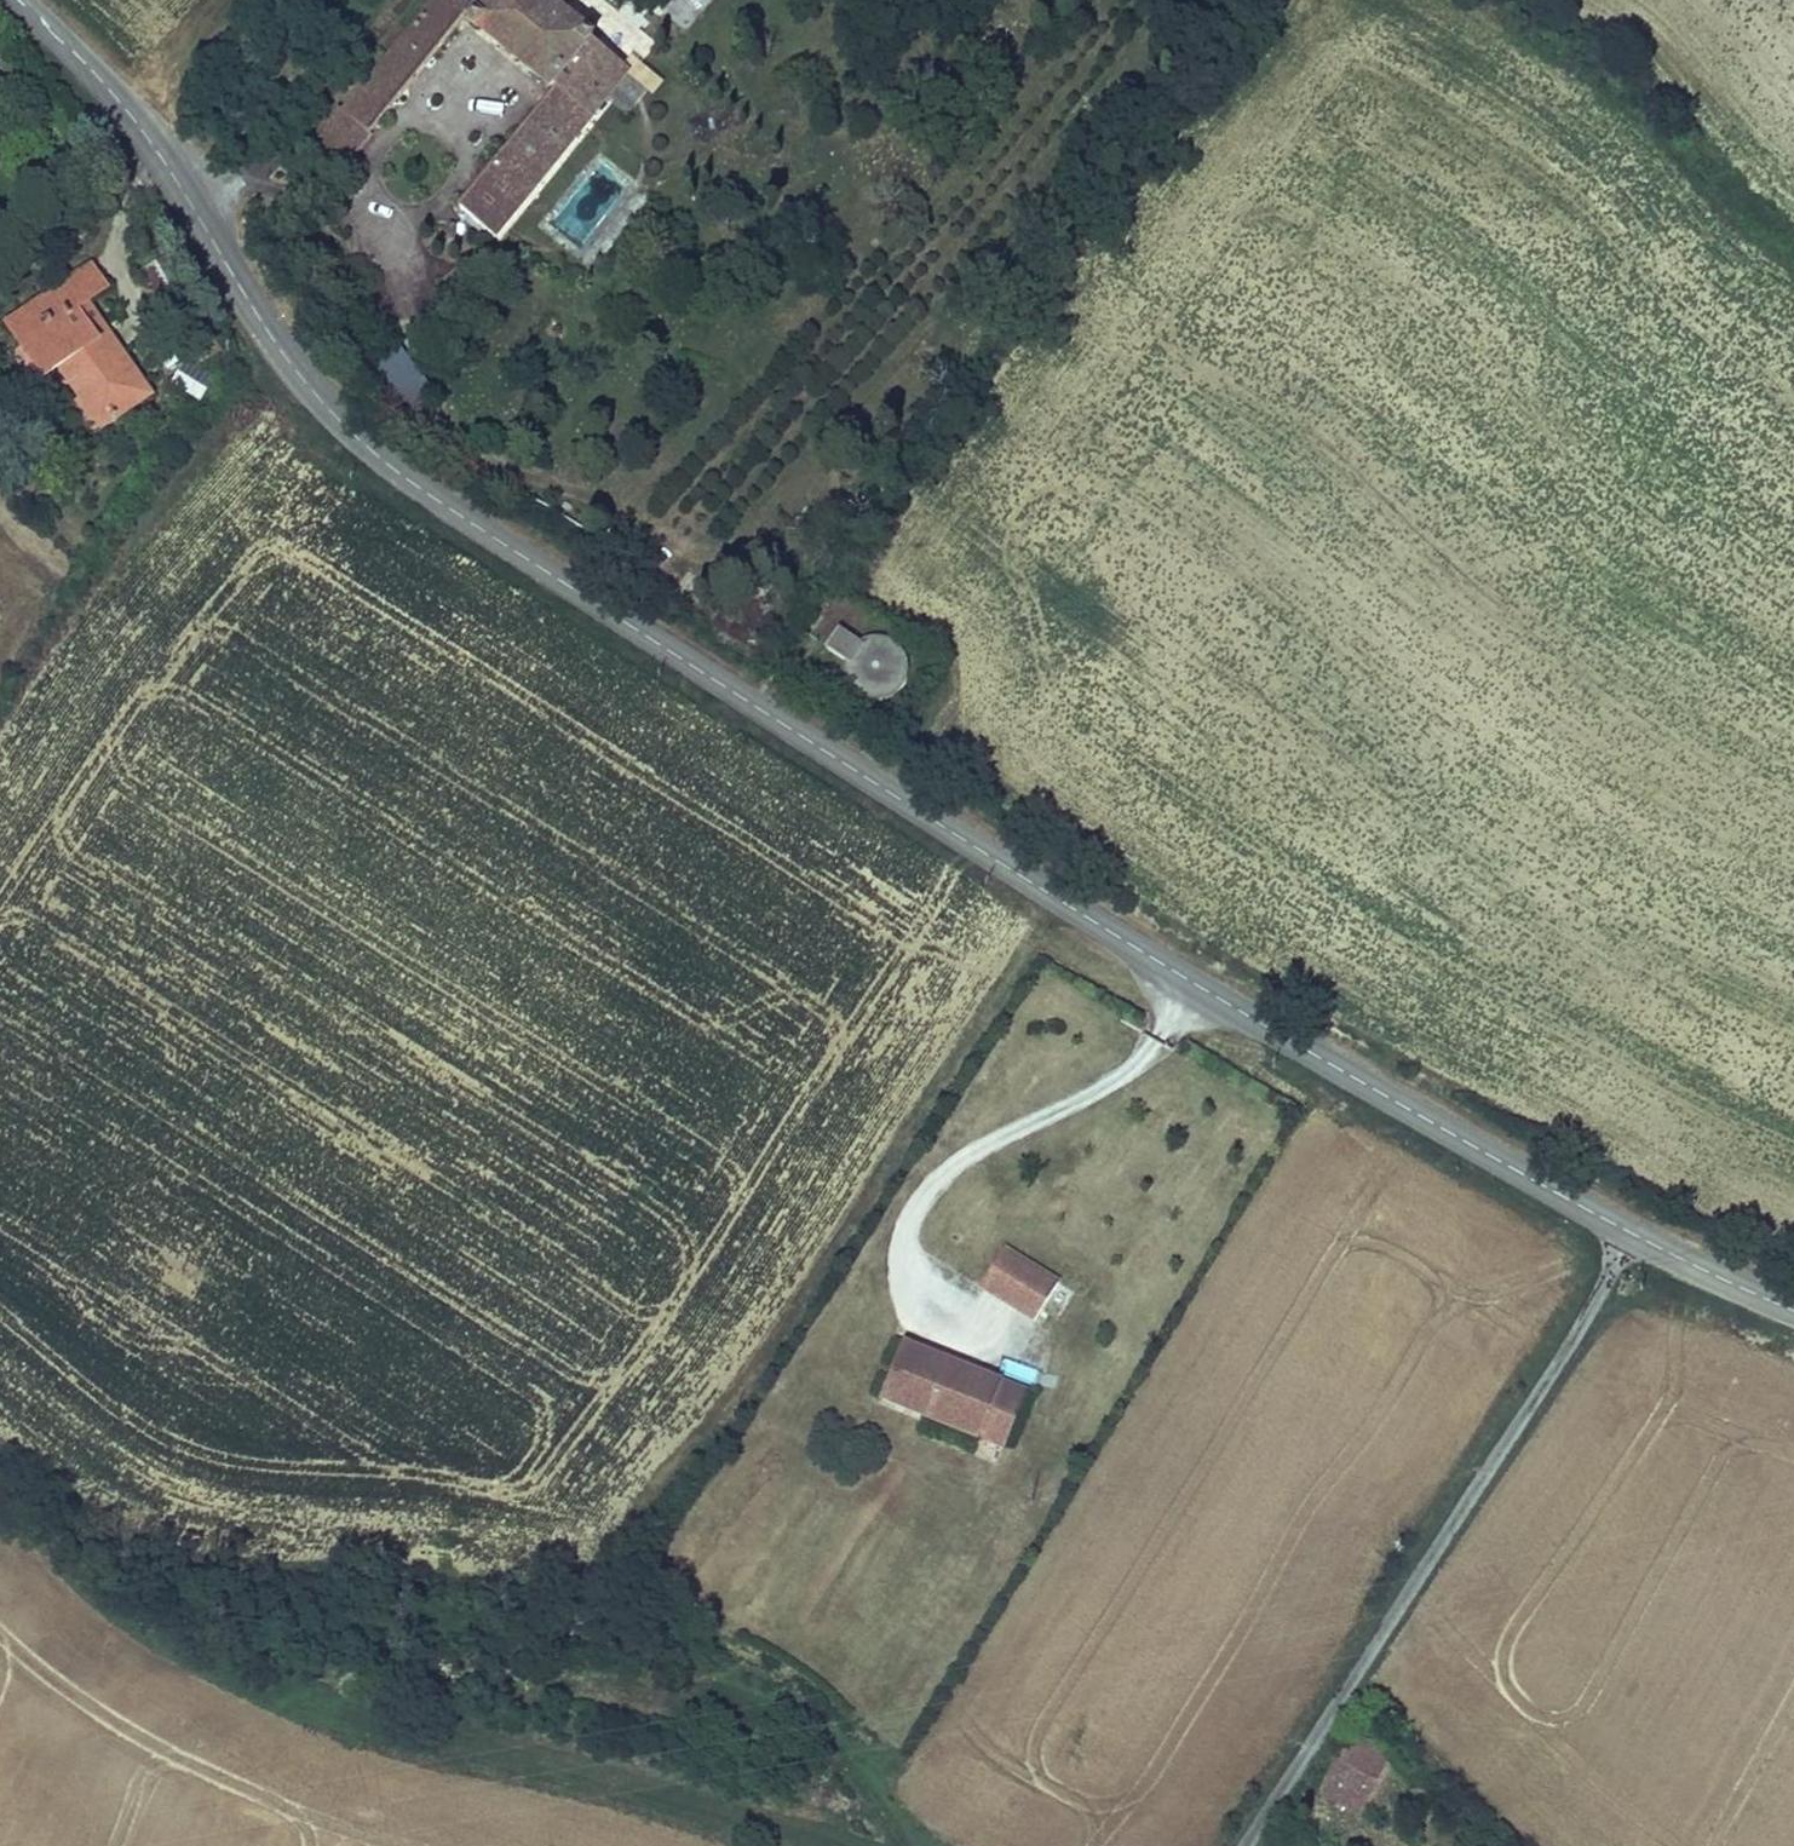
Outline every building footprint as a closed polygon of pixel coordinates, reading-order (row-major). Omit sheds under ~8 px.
[(476,6),(469,0),(432,0),(369,77),(346,104),(343,101),(310,141),(343,167),(468,16),(476,6)] [(566,0),(481,0),(476,6),(468,16),(555,88),(497,158),(536,190),(637,67),(598,35),(602,30),(566,0)] [(655,13),(685,31),(704,0),(663,0),(655,13)] [(460,204),(498,235),(536,190),(497,158),(460,204)] [(561,210),(550,228),(580,246),(591,227),(561,210)] [(64,279),(40,296),(56,319),(21,344),(45,378),(59,368),(81,399),(103,431),(158,393),(91,298),(110,284),(92,259),(64,279)] [(56,319),(40,296),(5,321),(21,344),(56,319)] [(187,369),(178,392),(205,402),(214,379),(187,369)] [(839,628),(827,647),(848,662),(847,667),(846,675),(848,682),(852,689),(857,695),(864,699),(871,702),(880,702),(887,701),(894,697),(900,692),(905,686),(908,678),(909,670),(907,663),(904,655),(899,649),(892,644),(885,641),(877,640),(869,642),(862,644),(839,628)] [(1030,1326),(1055,1290),(1003,1254),(977,1290),(1030,1326)] [(980,1450),(1004,1397),(974,1382),(972,1382),(970,1386),(960,1382),(962,1377),(908,1352),(883,1404),(980,1450)] [(970,1386),(972,1382),(962,1377),(960,1382),(970,1386)] [(1027,1408),(1004,1397),(980,1450),(1001,1460),(1027,1408)] [(1335,1750),(1376,1764),(1381,1750),(1341,1733),(1335,1750)] [(1356,1812),(1376,1764),(1335,1750),(1317,1796),(1356,1812)]
